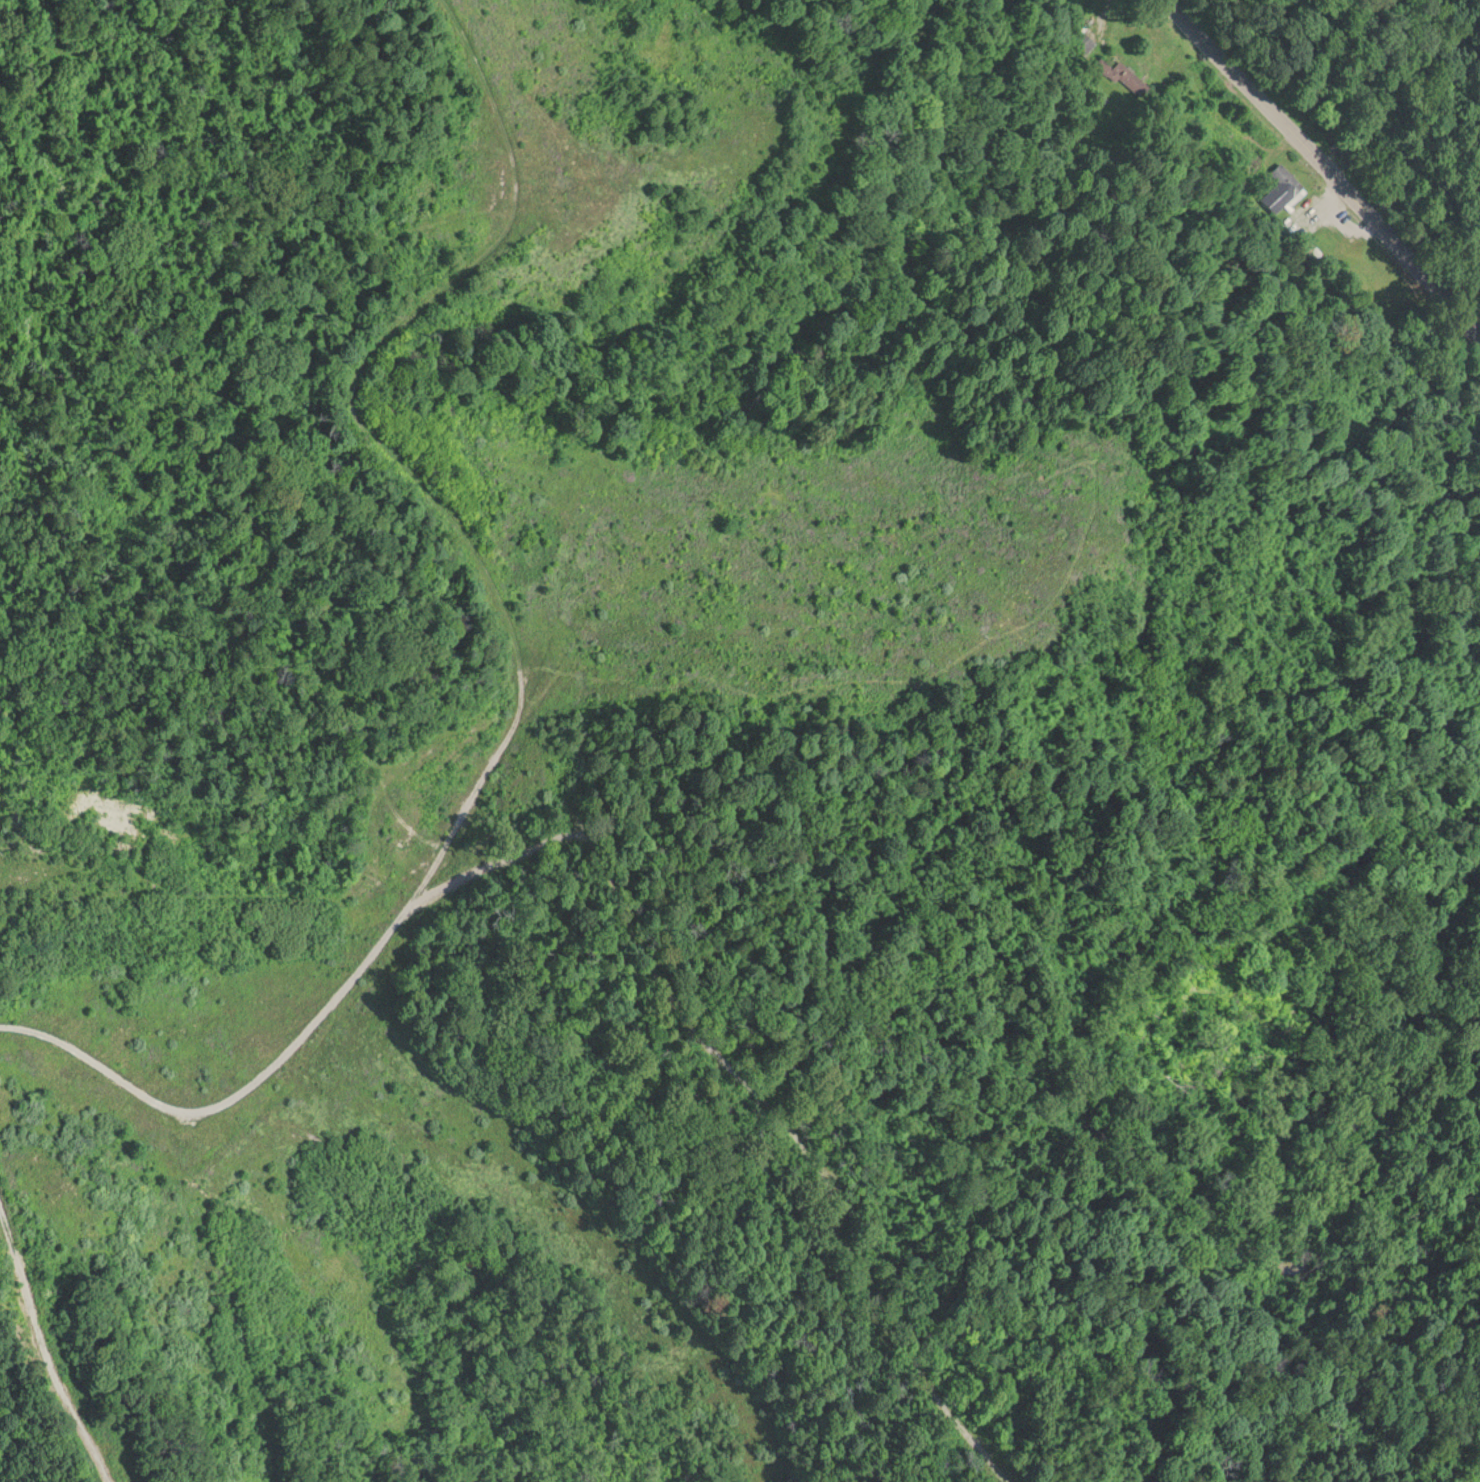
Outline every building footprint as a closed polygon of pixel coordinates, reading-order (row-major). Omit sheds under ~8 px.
[(1142,74),(1119,59),(1115,65),(1100,55),(1095,64),(1133,88),(1142,74)]
